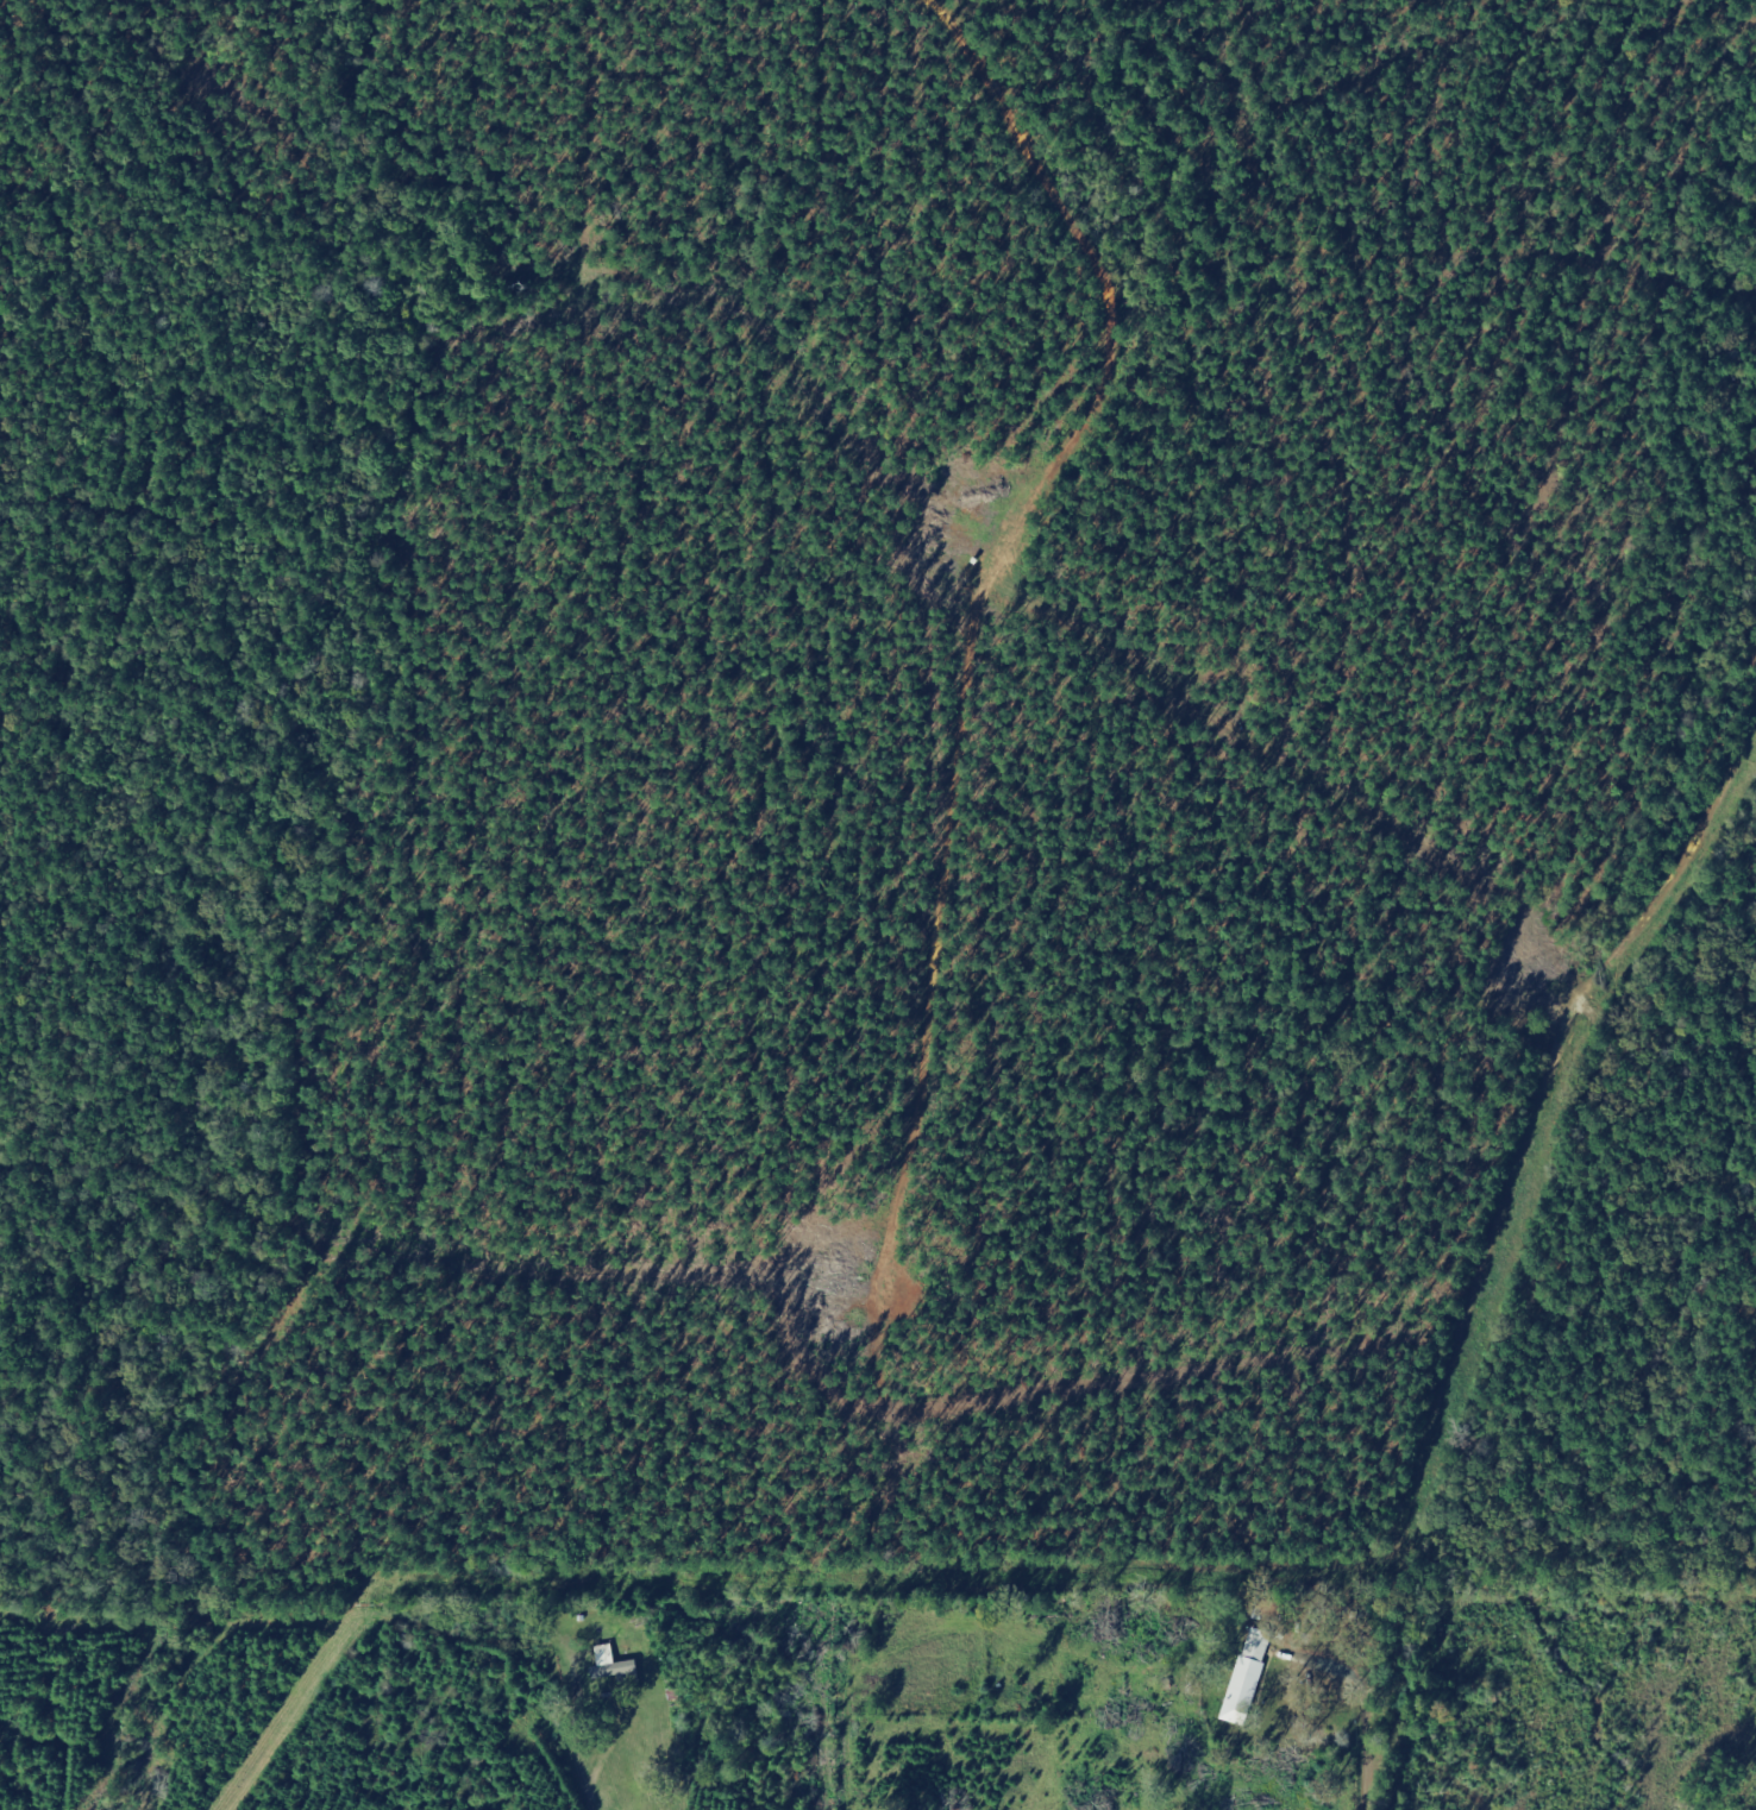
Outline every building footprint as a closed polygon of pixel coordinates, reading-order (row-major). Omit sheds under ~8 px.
[(1245,1728),(1270,1633),(1246,1627),(1221,1721),(1245,1728)] [(592,1687),(638,1679),(635,1660),(612,1664),(609,1644),(592,1647),(596,1668),(589,1669),(592,1687)]
